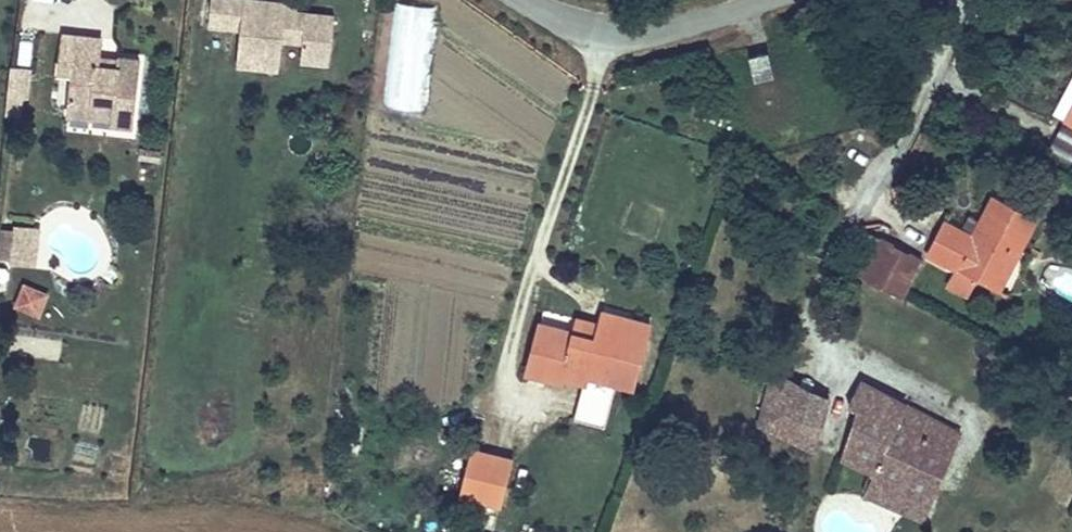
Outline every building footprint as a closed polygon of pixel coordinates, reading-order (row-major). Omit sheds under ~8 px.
[(282,0),(208,0),(205,28),(238,31),(235,67),(279,71),(282,41),(302,44),(300,63),(329,66),(335,13),(298,8),(297,2),(282,0)] [(437,7),(394,1),(380,105),(423,111),(437,7)] [(100,52),(103,36),(62,31),(57,75),(71,76),(66,117),(134,126),(141,57),(100,52)] [(19,38),(18,62),(31,63),(32,39),(19,38)] [(773,59),(749,64),(754,83),(753,84),(748,90),(745,98),(745,105),(747,112),(751,118),(757,123),(764,126),(772,126),(779,125),(786,121),(791,116),(794,109),(795,101),(794,94),(790,88),(785,82),(778,78),(773,59)] [(29,98),(32,67),(9,66),(4,115),(20,116),(23,98),(29,98)] [(1061,118),(1071,124),(1071,99),(1061,118)] [(972,231),(945,219),(926,255),(953,268),(943,288),(968,300),(978,280),(1007,293),(1040,217),(992,194),(972,231)] [(41,228),(13,224),(13,228),(2,228),(0,241),(0,258),(39,262),(41,228)] [(886,237),(863,279),(906,302),(928,261),(886,237)] [(50,293),(21,282),(11,307),(40,319),(50,293)] [(572,330),(538,320),(524,374),(561,384),(563,377),(584,383),(575,420),(606,428),(615,391),(629,394),(634,388),(653,321),(601,309),(598,321),(576,315),(572,330)] [(769,367),(750,422),(815,451),(832,396),(769,367)] [(863,496),(924,524),(963,431),(907,405),(909,400),(861,378),(847,404),(857,409),(838,458),(872,473),(863,496)] [(515,455),(471,445),(457,497),(502,508),(515,455)]
